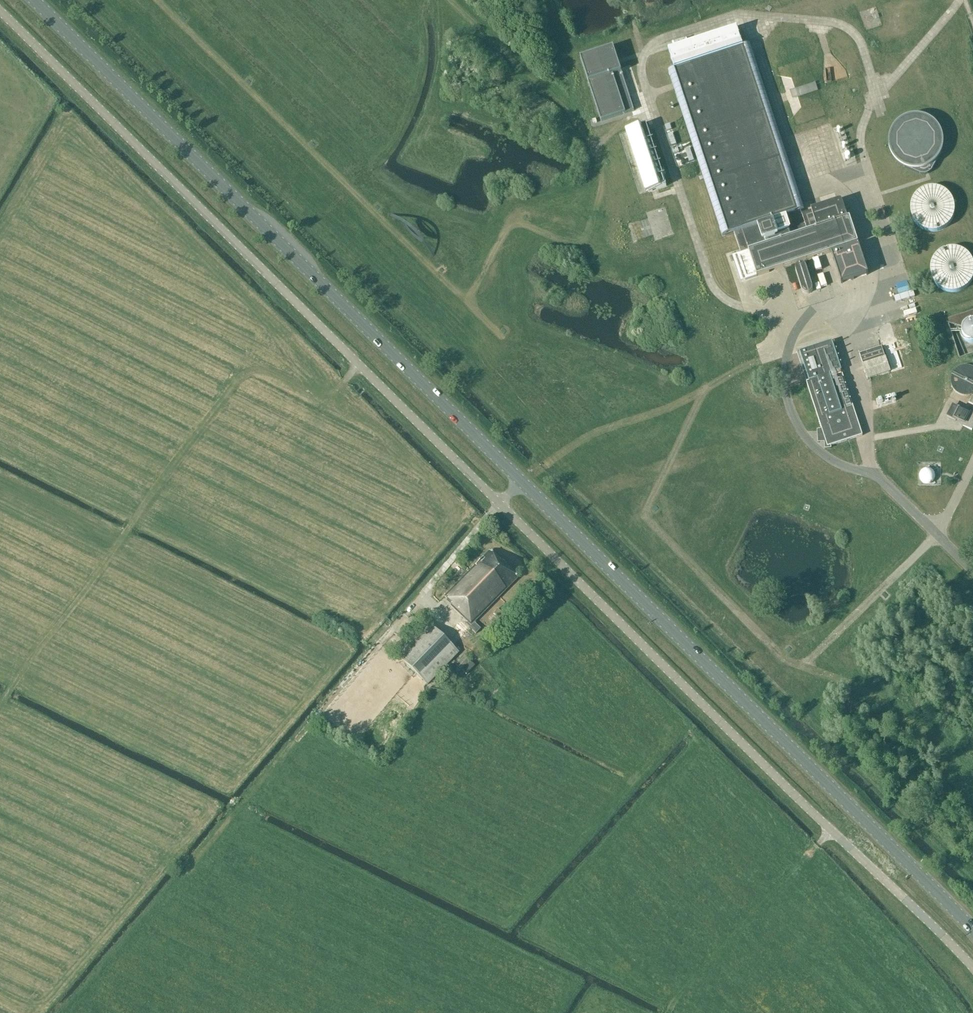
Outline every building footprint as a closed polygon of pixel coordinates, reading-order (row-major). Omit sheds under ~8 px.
[(745,280),(858,243),(849,217),(847,218),(841,200),(811,210),(812,213),(802,216),(800,210),(801,210),(748,46),(672,71),(725,235),(734,232),(740,253),(737,254),(745,280)] [(632,110),(612,50),(581,60),(602,120),(632,110)] [(823,80),(831,80),(830,69),(822,69),(823,80)] [(790,98),(815,90),(813,83),(788,91),(790,98)] [(667,188),(646,125),(627,131),(648,194),(667,188)] [(853,164),(849,165),(854,185),(858,184),(853,164)] [(954,216),(955,210),(954,204),(952,199),(948,194),(944,191),(938,188),(933,188),(927,188),(921,191),(917,194),(913,199),(911,204),(910,210),(911,216),(913,221),(917,226),(922,229),(927,231),(933,232),(938,231),(944,229),(948,226),(952,221),(954,216)] [(645,220),(638,221),(640,237),(647,236),(645,220)] [(868,273),(858,245),(832,253),(841,282),(868,273)] [(972,259),(968,255),(963,251),(958,249),(952,248),(946,249),(941,251),(936,255),(933,259),(930,265),(930,270),(930,276),(933,282),(936,286),(941,290),(946,292),(952,293),(958,292),(963,290),(968,286),(972,282),(972,278),(972,263),(972,259)] [(799,265),(797,267),(796,269),(796,272),(799,280),(802,288),(803,291),(805,293),(807,293),(810,292),(812,290),(813,288),(812,284),(809,276),(806,268),(805,267),(803,265),(801,264),(799,265)] [(887,319),(914,314),(907,275),(898,277),(900,290),(903,289),(907,307),(885,311),(887,319)] [(959,327),(958,318),(947,318),(947,327),(959,327)] [(971,321),(967,322),(964,325),(963,328),(962,332),(963,336),(964,339),(967,341),(971,343),(972,343),(972,321),(971,321)] [(827,447),(861,436),(832,342),(800,352),(809,381),(806,382),(827,447)] [(885,356),(881,346),(859,354),(862,364),(861,364),(867,380),(890,372),(885,356)] [(966,365),(963,365),(961,366),(959,367),(957,368),(955,370),(953,372),(952,375),(951,377),(951,380),(951,383),(951,386),(952,388),(954,390),(956,392),(958,394),(960,395),(963,396),(965,396),(968,396),(970,395),(972,395),(972,394),(972,367),(971,366),(969,365),(966,365)] [(896,400),(894,395),(876,400),(878,406),(896,400)] [(972,430),(972,413),(952,403),(946,418),(972,431),(972,430)] [(517,579),(489,551),(444,597),(452,604),(450,606),(456,612),(455,613),(475,633),(482,626),(476,620),(517,579)] [(427,685),(457,653),(427,622),(396,654),(427,685)]
